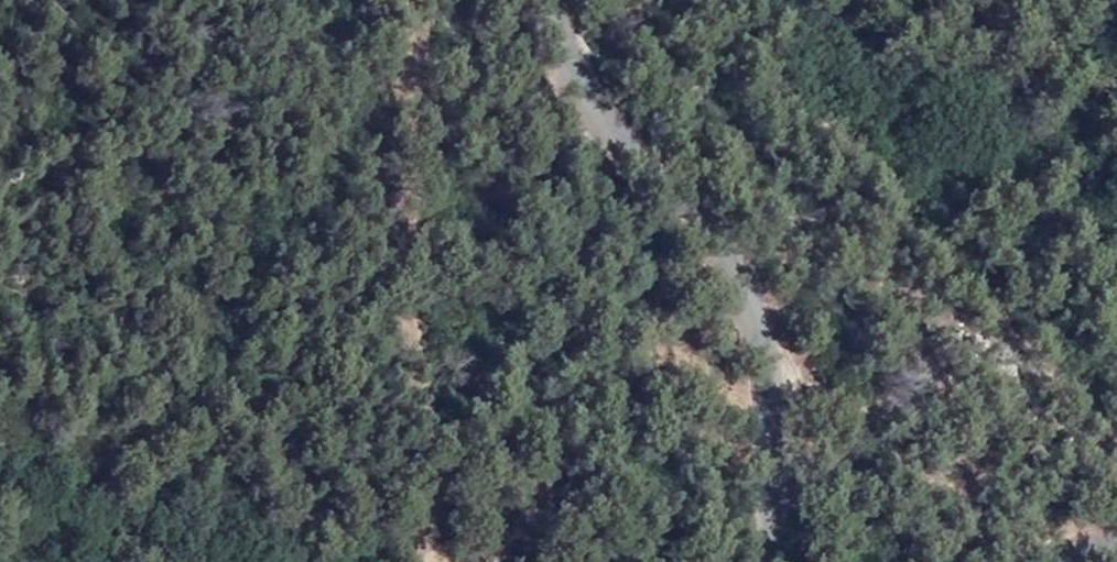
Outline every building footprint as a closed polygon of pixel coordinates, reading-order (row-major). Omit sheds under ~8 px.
[(820,389),(807,388),(806,404),(819,405),(820,389)]
